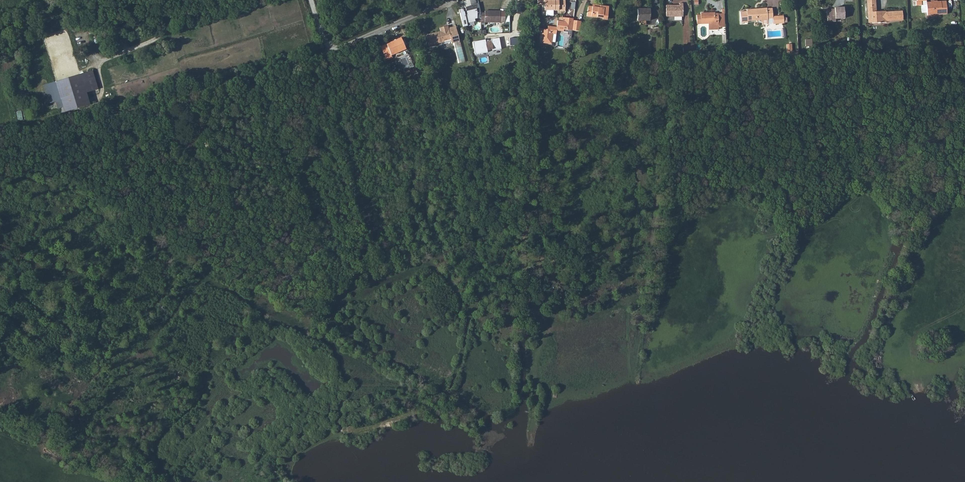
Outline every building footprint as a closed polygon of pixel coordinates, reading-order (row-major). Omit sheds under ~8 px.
[(544,10),(564,10),(564,0),(544,0),(544,10)] [(866,1),(867,18),(872,18),(872,23),(886,22),(886,21),(903,20),(902,12),(886,12),(876,12),(876,1),(866,1)] [(926,2),(926,8),(927,15),(946,14),(946,1),(926,2)] [(481,18),(481,13),(479,3),(475,4),(475,5),(465,7),(467,15),(465,16),(463,9),(459,10),(463,27),(468,26),(467,23),(475,21),(475,19),(477,18),(481,18)] [(666,5),(666,16),(682,16),(682,3),(679,3),(679,5),(666,5)] [(592,6),(588,6),(587,16),(606,18),(608,7),(600,6),(599,7),(592,6)] [(831,10),(826,10),(827,22),(835,21),(835,19),(844,18),(844,7),(834,8),(834,9),(834,10),(831,10)] [(772,16),(772,8),(767,8),(766,8),(746,9),(746,11),(740,12),(740,22),(746,22),(747,21),(756,20),(767,20),(767,19),(772,18),(772,16)] [(637,9),(637,20),(649,20),(649,9),(637,9)] [(500,11),(485,11),(485,13),(481,13),(481,18),(481,23),(485,23),(485,22),(500,22),(500,11)] [(724,13),(714,13),(714,12),(700,13),(700,15),(696,15),(696,24),(708,24),(708,30),(718,30),(718,28),(718,24),(725,24),(724,13)] [(569,30),(571,18),(563,17),(563,18),(560,18),(560,21),(556,20),(556,26),(547,26),(547,29),(541,29),(541,31),(540,42),(550,43),(551,33),(554,33),(555,32),(556,30),(561,30),(563,29),(569,30)] [(579,21),(571,20),(570,29),(577,31),(579,21)] [(448,26),(439,28),(440,32),(426,36),(429,47),(444,43),(444,42),(451,40),(452,44),(456,43),(456,41),(459,40),(455,26),(448,28),(448,26)] [(380,47),(386,60),(392,57),(391,55),(406,49),(401,38),(380,47)] [(485,40),(473,42),(475,54),(487,52),(487,50),(493,49),(493,50),(501,49),(499,38),(491,39),(491,40),(485,42),(485,40)] [(694,44),(682,45),(683,54),(695,53),(694,44)] [(391,55),(392,57),(407,51),(406,49),(391,55)] [(99,89),(94,70),(43,84),(48,105),(56,103),(58,109),(65,107),(67,114),(92,107),(88,92),(99,89)]
